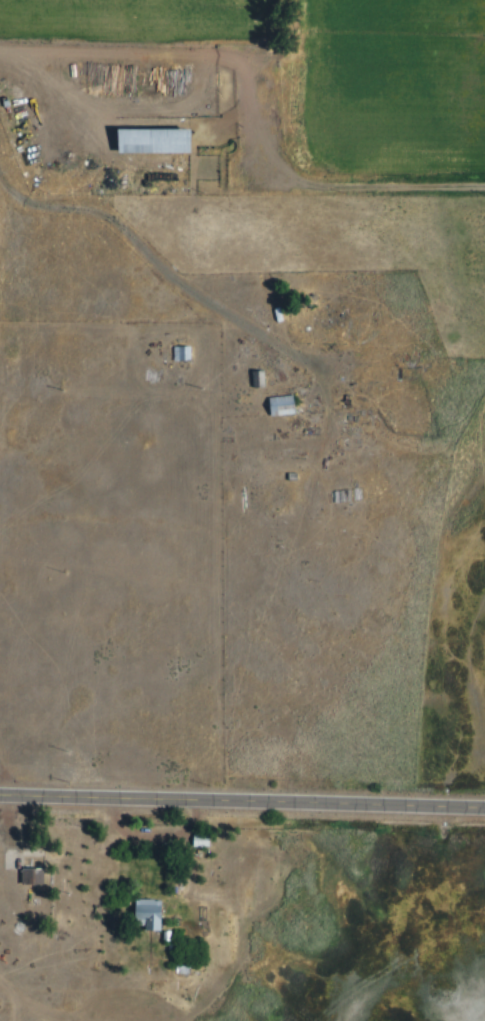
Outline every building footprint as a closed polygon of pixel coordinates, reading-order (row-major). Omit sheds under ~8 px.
[(196,122),(196,149),(128,150),(128,123),(196,122)] [(286,302),(287,320),(299,319),(298,302),(286,302)] [(198,344),(198,360),(185,361),(184,344),(198,344)] [(189,347),(172,347),(172,361),(189,361),(189,347)] [(301,394),(304,412),(284,415),(281,397),(301,394)] [(267,397),(267,416),(292,415),(291,396),(267,397)] [(220,833),(220,847),(203,847),(203,833),(220,833)] [(207,835),(191,834),(191,847),(207,847),(207,835)] [(54,868),(54,884),(32,883),(33,867),(54,868)] [(20,885),(42,885),(41,869),(19,870),(20,885)] [(174,900),(174,933),(141,933),(140,901),(174,900)]
